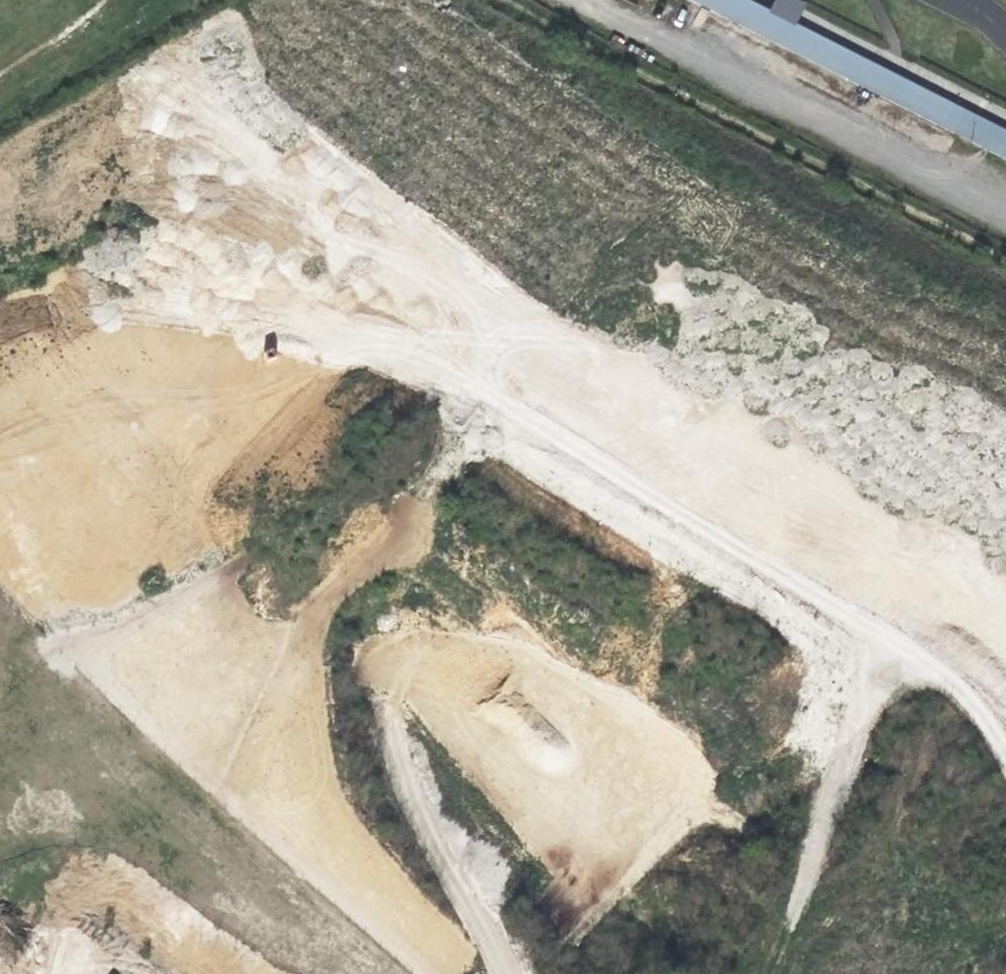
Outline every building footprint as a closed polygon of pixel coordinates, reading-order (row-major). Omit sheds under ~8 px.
[(943,132),(954,111),(739,0),(685,0),(943,132)] [(954,111),(943,132),(1005,164),(1005,137),(954,111)]
